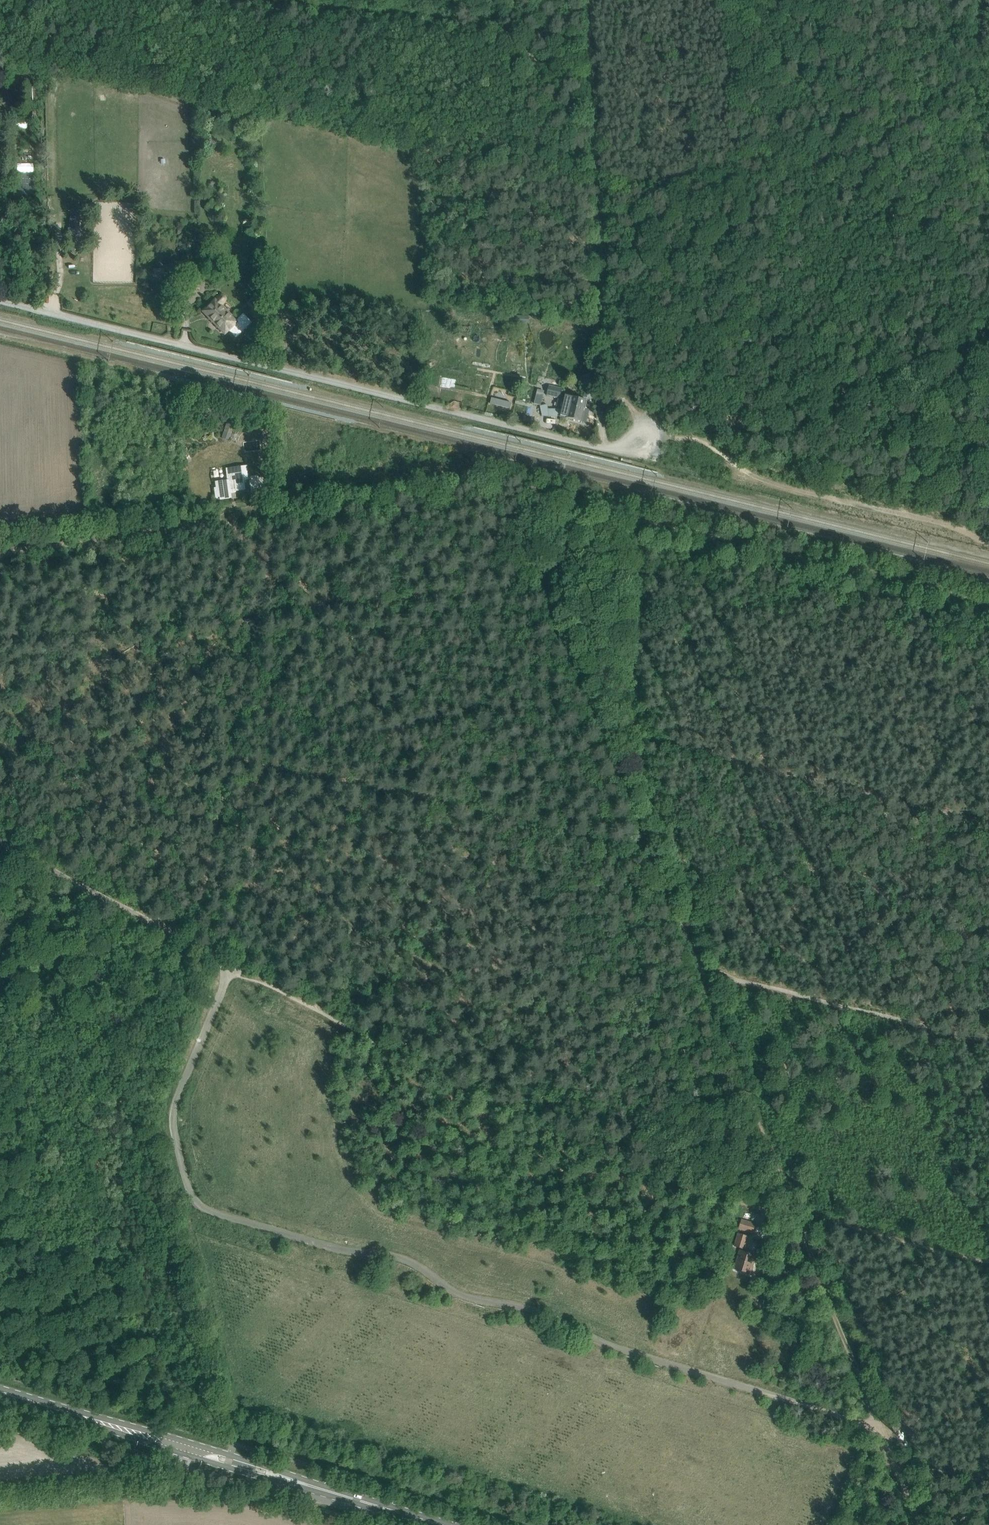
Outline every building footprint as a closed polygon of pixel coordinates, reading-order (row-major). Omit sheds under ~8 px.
[(164,282),(164,269),(147,270),(148,283),(164,282)] [(196,290),(196,281),(184,281),(184,284),(184,290),(196,290)] [(236,322),(229,315),(220,306),(225,302),(226,300),(227,299),(226,297),(226,295),(224,294),(223,294),(221,294),(219,294),(218,295),(214,299),(214,300),(203,311),(225,334),(236,322)] [(464,324),(483,325),(483,315),(465,314),(464,324)] [(563,408),(561,417),(582,422),(582,421),(586,422),(589,411),(585,410),(587,401),(568,396),(567,402),(559,400),(557,406),(563,408)] [(512,403),(492,398),(491,404),(510,409),(512,403)] [(549,416),(548,408),(547,405),(540,406),(542,416),(549,416)] [(228,421),(221,439),(229,441),(235,423),(228,421)] [(248,479),(246,469),(246,466),(226,469),(226,475),(227,475),(228,480),(216,482),(216,489),(215,489),(216,497),(220,497),(220,499),(231,498),(230,490),(235,489),(235,491),(244,490),(243,480),(248,479)] [(251,492),(265,491),(263,477),(259,478),(258,475),(249,477),(251,492)] [(739,1229),(753,1233),(756,1224),(742,1220),(739,1229)] [(741,1251),(740,1251),(734,1269),(751,1274),(756,1256),(744,1252),(745,1249),(745,1250),(749,1237),(738,1234),(735,1246),(741,1248),(741,1251)] [(892,1427),(894,1432),(904,1428),(901,1423),(892,1427)]
